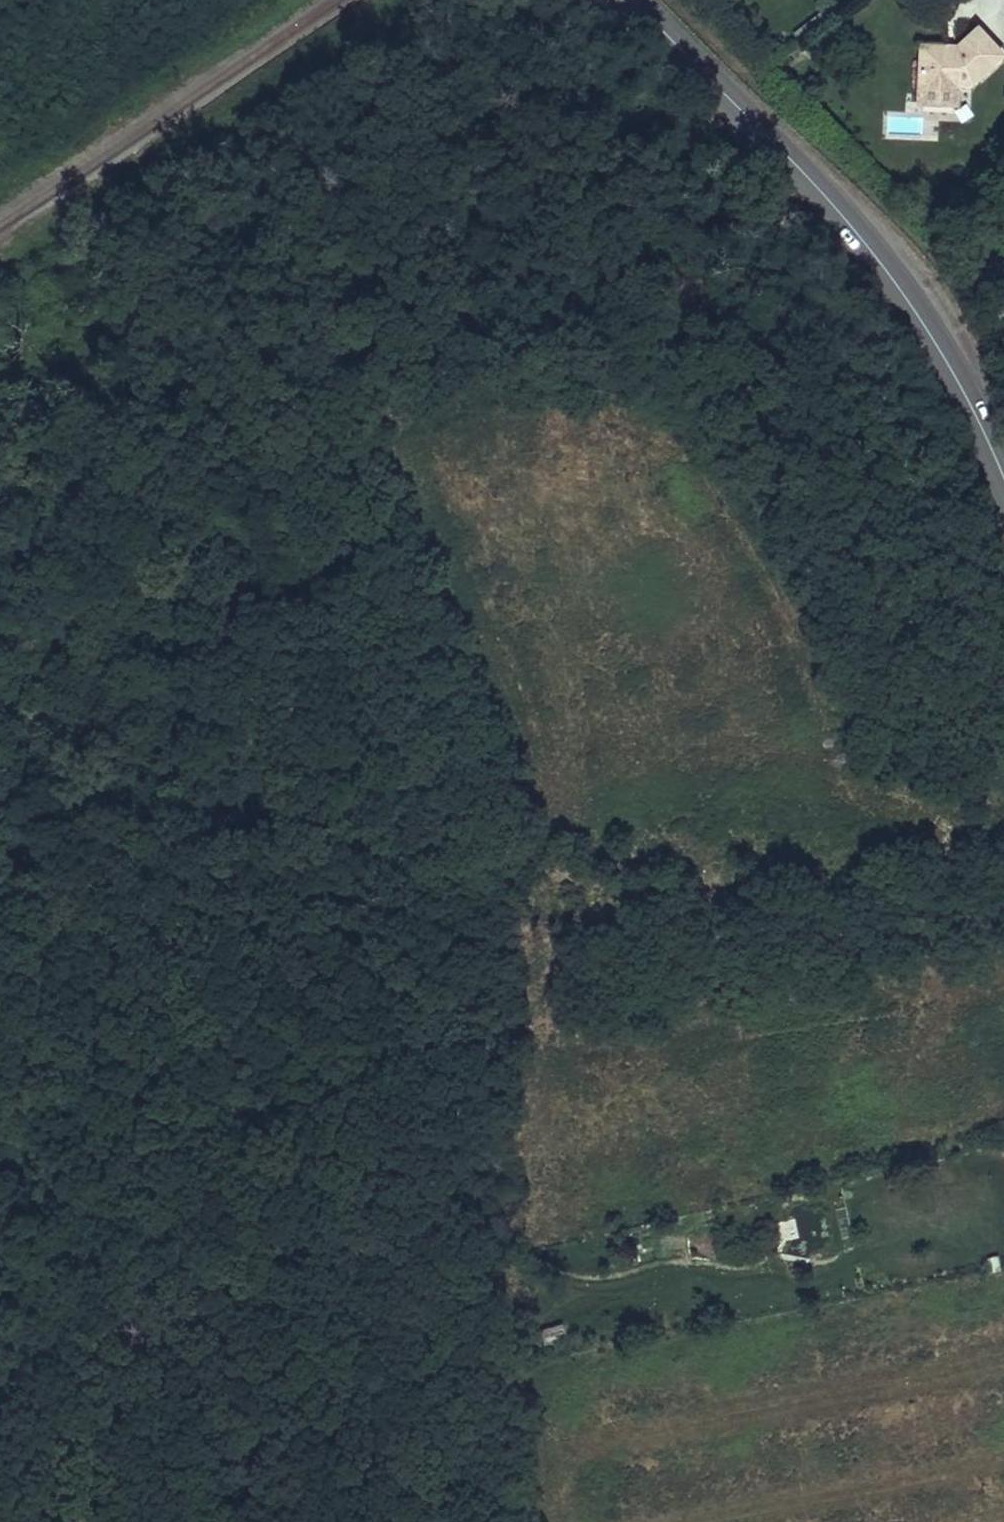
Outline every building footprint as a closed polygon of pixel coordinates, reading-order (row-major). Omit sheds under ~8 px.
[(998,63),(972,36),(952,54),(946,60),(915,60),(915,112),(954,113),(954,92),(966,93),(998,63)] [(994,1167),(991,1157),(980,1159),(982,1170),(994,1167)]
